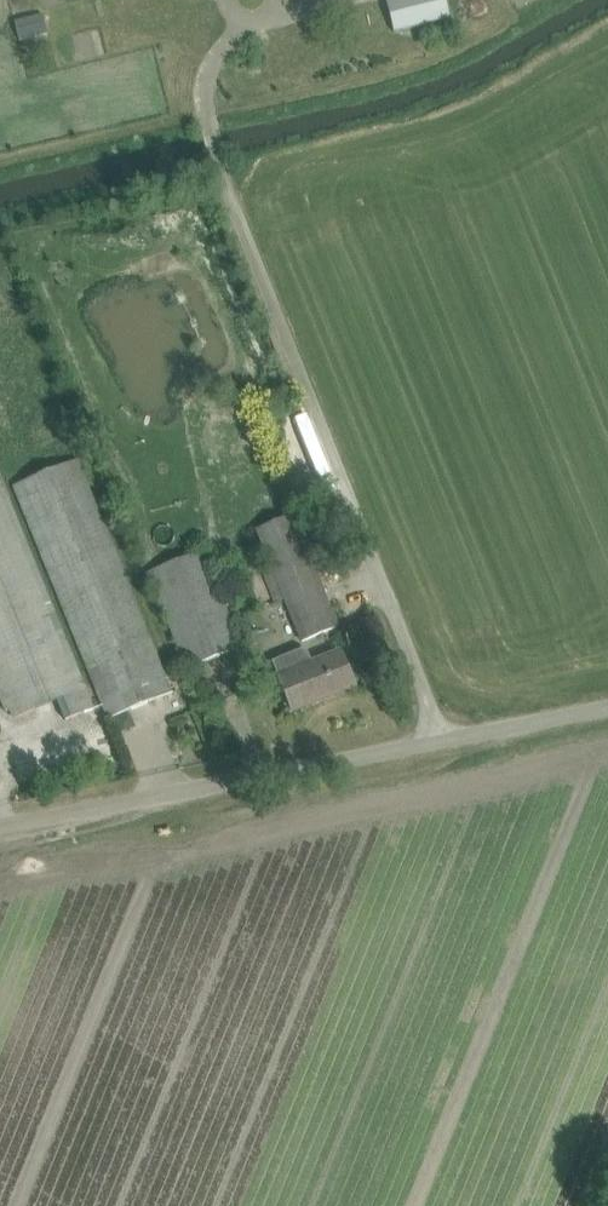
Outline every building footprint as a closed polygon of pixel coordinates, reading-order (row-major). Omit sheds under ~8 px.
[(443,0),(381,0),(391,32),(447,17),(443,0)] [(49,33),(44,13),(16,21),(21,41),(49,33)] [(78,460),(56,468),(50,452),(26,462),(32,478),(15,485),(109,719),(173,693),(78,460)] [(48,705),(56,723),(96,706),(0,470),(0,678),(16,718),(48,705)] [(293,515),(271,524),(257,529),(273,567),(262,572),(275,603),(286,599),(303,641),(339,627),(293,515)] [(149,572),(188,667),(242,646),(203,550),(149,572)] [(342,651),(312,663),(308,652),(301,650),(273,661),(293,711),(356,686),(342,651)] [(136,727),(131,713),(116,718),(122,733),(136,727)]
